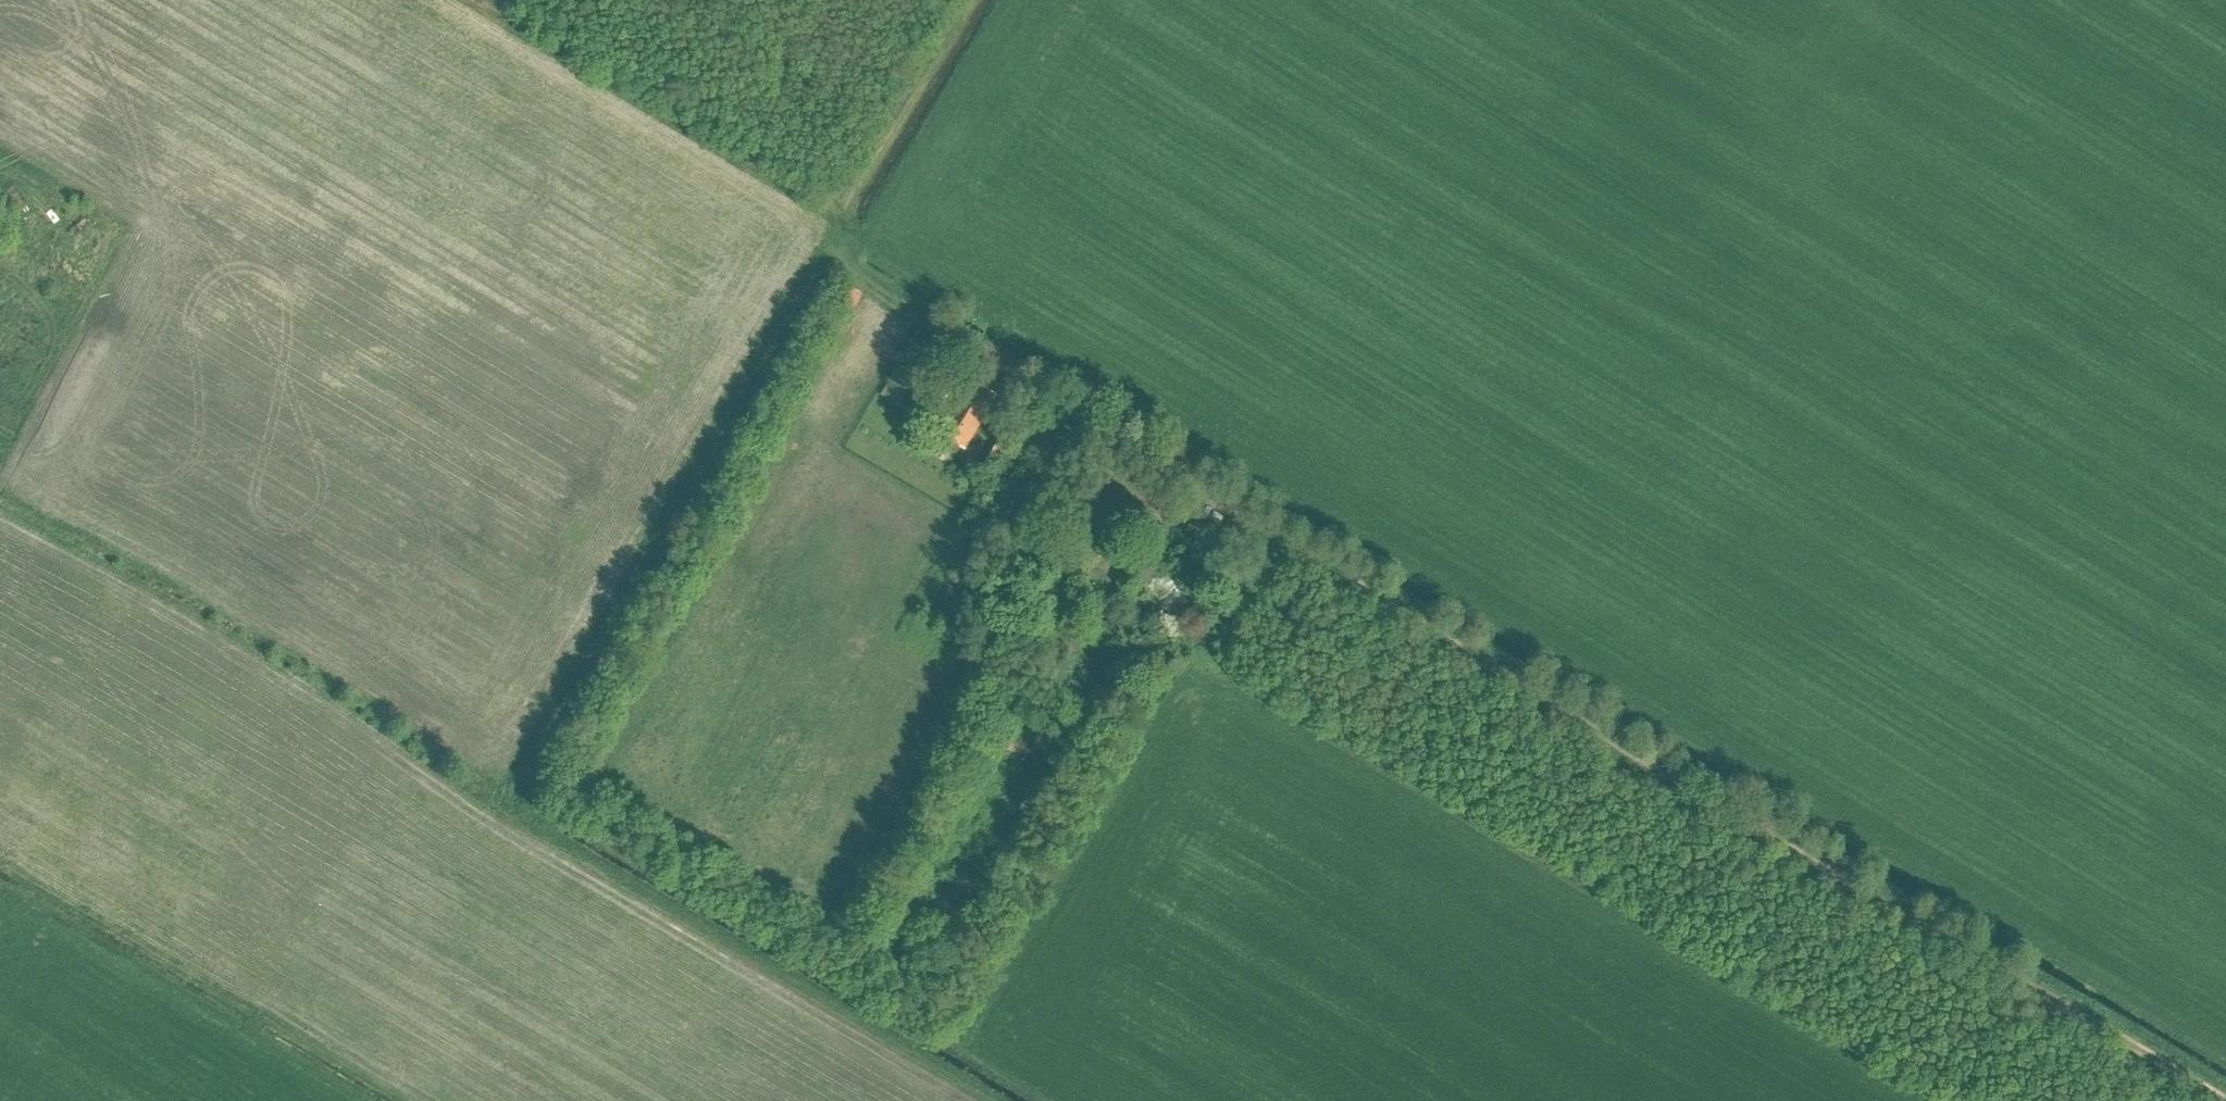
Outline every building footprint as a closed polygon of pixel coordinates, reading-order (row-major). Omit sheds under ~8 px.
[(913,396),(931,370),(914,358),(897,385),(913,396)] [(964,449),(997,396),(972,380),(939,434),(943,436),(939,445),(940,449),(951,455),(956,453),(960,447),(964,449)] [(1146,543),(1110,605),(1128,616),(1142,593),(1147,596),(1141,607),(1158,616),(1163,607),(1164,606),(1183,617),(1199,590),(1158,567),(1165,554),(1146,543)]
